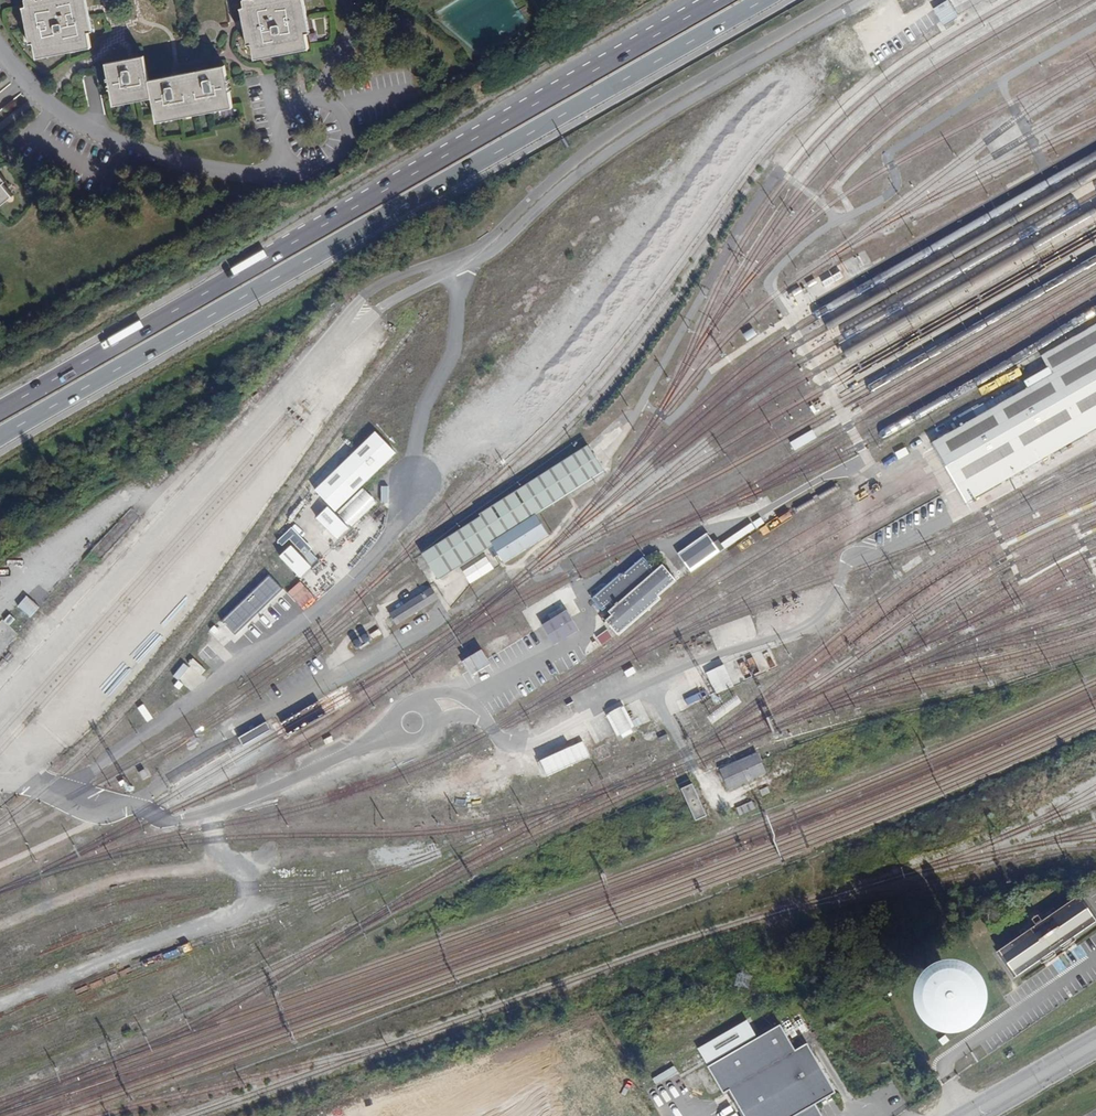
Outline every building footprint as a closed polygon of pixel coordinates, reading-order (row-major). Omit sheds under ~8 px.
[(44,56),(96,45),(94,33),(87,0),(33,0),(35,9),(41,44),(44,56)] [(97,32),(91,0),(87,0),(94,33),(97,32)] [(310,36),(302,0),(258,0),(248,2),(249,10),(257,47),(259,58),(312,48),(310,36)] [(310,36),(315,35),(308,0),(302,0),(310,36)] [(956,14),(985,1),(984,1),(986,0),(950,0),(956,14)] [(35,9),(31,10),(38,44),(41,44),(35,9)] [(253,47),(257,47),(249,10),(246,10),(253,47)] [(852,25),(860,40),(884,28),(876,13),(852,25)] [(900,47),(906,44),(897,30),(892,34),(900,47)] [(875,66),(892,54),(882,40),(865,52),(875,66)] [(44,56),(44,59),(97,49),(96,45),(44,56)] [(259,58),(260,62),(313,52),(312,48),(259,58)] [(150,61),(149,57),(111,65),(111,68),(128,65),(150,61)] [(235,104),(229,71),(211,74),(164,83),(154,85),(154,82),(150,61),(128,65),(111,68),(118,103),(156,95),(157,99),(161,119),(235,104)] [(229,71),(228,67),(154,82),(154,85),(164,83),(211,74),(229,71)] [(118,103),(119,107),(157,99),(156,95),(118,103)] [(161,119),(162,124),(236,109),(235,104),(161,119)] [(12,193),(4,183),(0,178),(0,203),(12,193)] [(14,195),(12,193),(0,203),(0,207),(14,195)] [(1043,356),(1054,374),(934,444),(939,452),(947,466),(956,481),(963,492),(970,504),(1095,431),(1095,325),(1043,356)] [(362,488),(396,454),(375,432),(314,492),(329,506),(315,519),(325,529),(321,533),(333,546),(377,503),(362,488)] [(477,555),(492,545),(536,515),(604,471),(588,446),(425,555),(430,562),(442,580),(477,555)] [(500,557),(504,563),(549,535),(536,515),(492,545),(498,553),(500,557)] [(278,542),(286,549),(278,560),(301,578),(320,554),(289,529),(278,542)] [(678,553),(686,565),(691,571),(692,572),(721,552),(707,533),(678,553)] [(646,560),(630,573),(634,577),(628,582),(625,578),(621,574),(592,599),(602,611),(610,604),(613,608),(609,612),(612,616),(606,621),(619,636),(646,612),(661,599),(659,596),(669,587),(677,581),(663,565),(655,571),(646,560)] [(682,577),(691,571),(686,565),(677,571),(682,577)] [(634,577),(630,573),(625,578),(628,582),(634,577)] [(300,582),(287,593),(301,608),(313,597),(300,582)] [(564,604),(567,611),(571,617),(579,612),(572,600),(575,597),(568,585),(554,594),(561,606),(564,604)] [(390,615),(391,617),(396,625),(416,612),(438,598),(433,589),(390,615)] [(579,631),(579,630),(571,617),(567,611),(542,626),(554,645),(579,631)] [(525,629),(530,627),(523,613),(518,616),(525,629)] [(390,628),(396,625),(391,617),(385,621),(390,628)] [(0,621),(0,645),(14,630),(2,619),(0,621)] [(379,629),(371,635),(373,638),(378,635),(379,635),(382,634),(379,629)] [(472,676),(490,665),(482,651),(464,661),(472,676)] [(511,651),(493,658),(497,665),(514,659),(511,651)] [(716,668),(707,673),(716,694),(726,690),(716,668)] [(619,740),(636,731),(624,708),(607,717),(619,740)] [(238,738),(243,746),(259,736),(271,730),(266,722),(238,738)] [(668,734),(659,738),(662,744),(670,740),(668,734)] [(332,737),(324,740),(326,745),(334,741),(332,737)] [(546,785),(597,766),(591,751),(540,770),(546,785)] [(729,789),(766,772),(757,753),(721,770),(729,789)] [(696,821),(707,816),(693,784),(681,789),(696,821)] [(752,801),(737,808),(740,815),(756,809),(752,801)] [(1095,919),(1095,915),(1083,897),(1081,898),(1095,919)] [(1081,898),(1001,953),(1015,974),(1095,919),(1081,898)] [(1015,974),(1001,953),(998,954),(1013,976),(1015,974)] [(961,983),(955,981),(948,982),(942,984),(938,989),(935,995),(935,1002),(938,1008),(943,1013),(949,1016),(956,1016),(962,1013),(966,1008),(970,1002),(970,995),(967,988),(961,983)] [(783,1027),(710,1067),(724,1094),(731,1090),(745,1115),(823,1115),(817,1106),(837,1095),(810,1045),(797,1052),(783,1027)]
